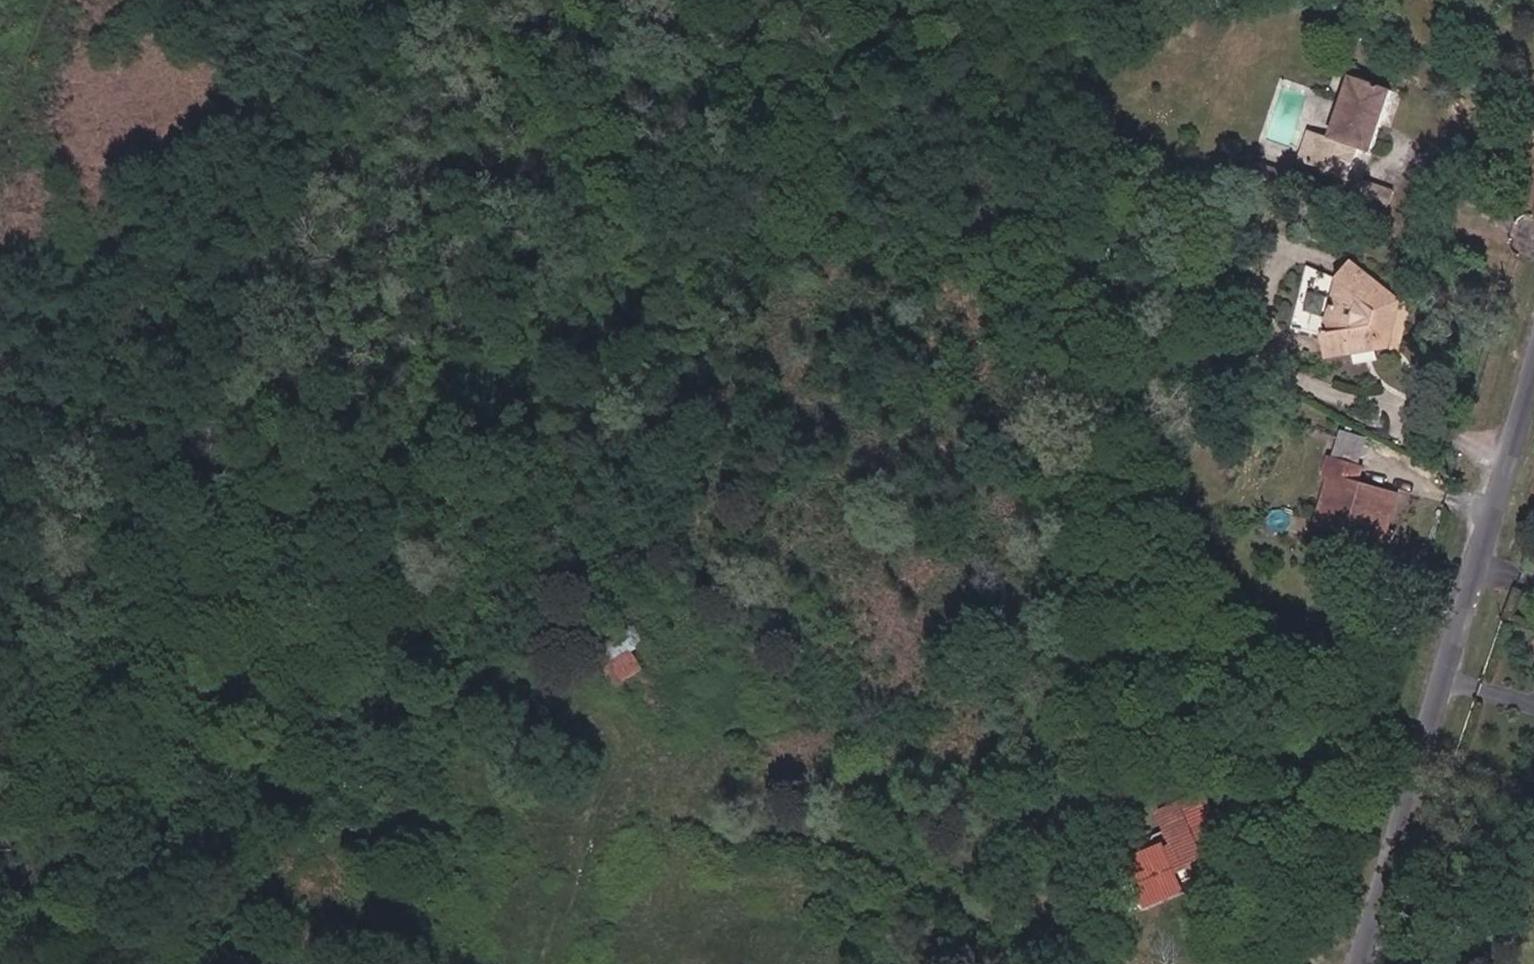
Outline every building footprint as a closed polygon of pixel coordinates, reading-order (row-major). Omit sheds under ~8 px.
[(1326,122),(1312,152),(1339,163),(1340,162),(1351,138),(1368,145),(1396,80),(1354,60),(1326,122)] [(1290,142),(1312,152),(1326,122),(1302,112),(1290,142)] [(1336,171),(1351,177),(1354,169),(1340,162),(1339,163),(1336,171)] [(1381,183),(1354,169),(1351,177),(1343,195),(1371,208),(1381,183)] [(1323,259),(1376,303),(1379,295),(1334,249),(1323,259)] [(1316,264),(1296,314),(1304,338),(1363,337),(1367,326),(1358,322),(1365,302),(1375,306),(1376,303),(1323,259),(1316,264)] [(1365,302),(1358,322),(1367,326),(1375,306),(1365,302)] [(1329,526),(1353,534),(1358,521),(1362,522),(1377,479),(1351,470),(1356,454),(1327,445),(1321,462),(1335,467),(1330,484),(1318,479),(1313,492),(1305,489),(1299,509),(1331,518),(1329,526)] [(1371,526),(1362,522),(1358,521),(1353,534),(1368,539),(1371,526)] [(612,653),(599,642),(584,660),(596,672),(612,653)]
